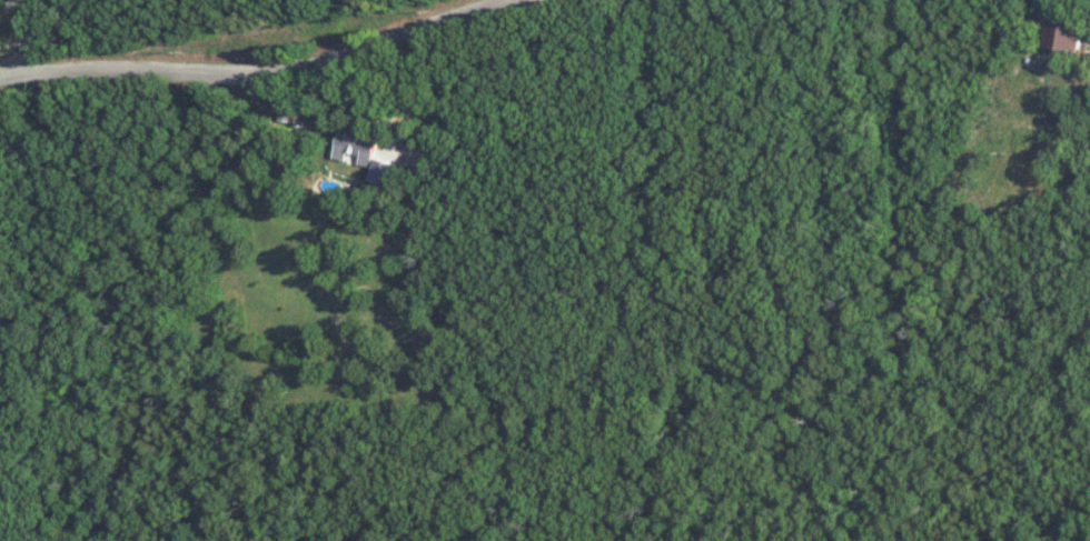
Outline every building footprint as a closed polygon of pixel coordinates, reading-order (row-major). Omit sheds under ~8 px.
[(397,183),(401,164),(377,159),(381,138),(341,130),(336,158),(349,160),(350,152),(364,154),(362,164),(376,167),(374,179),(397,183)]
